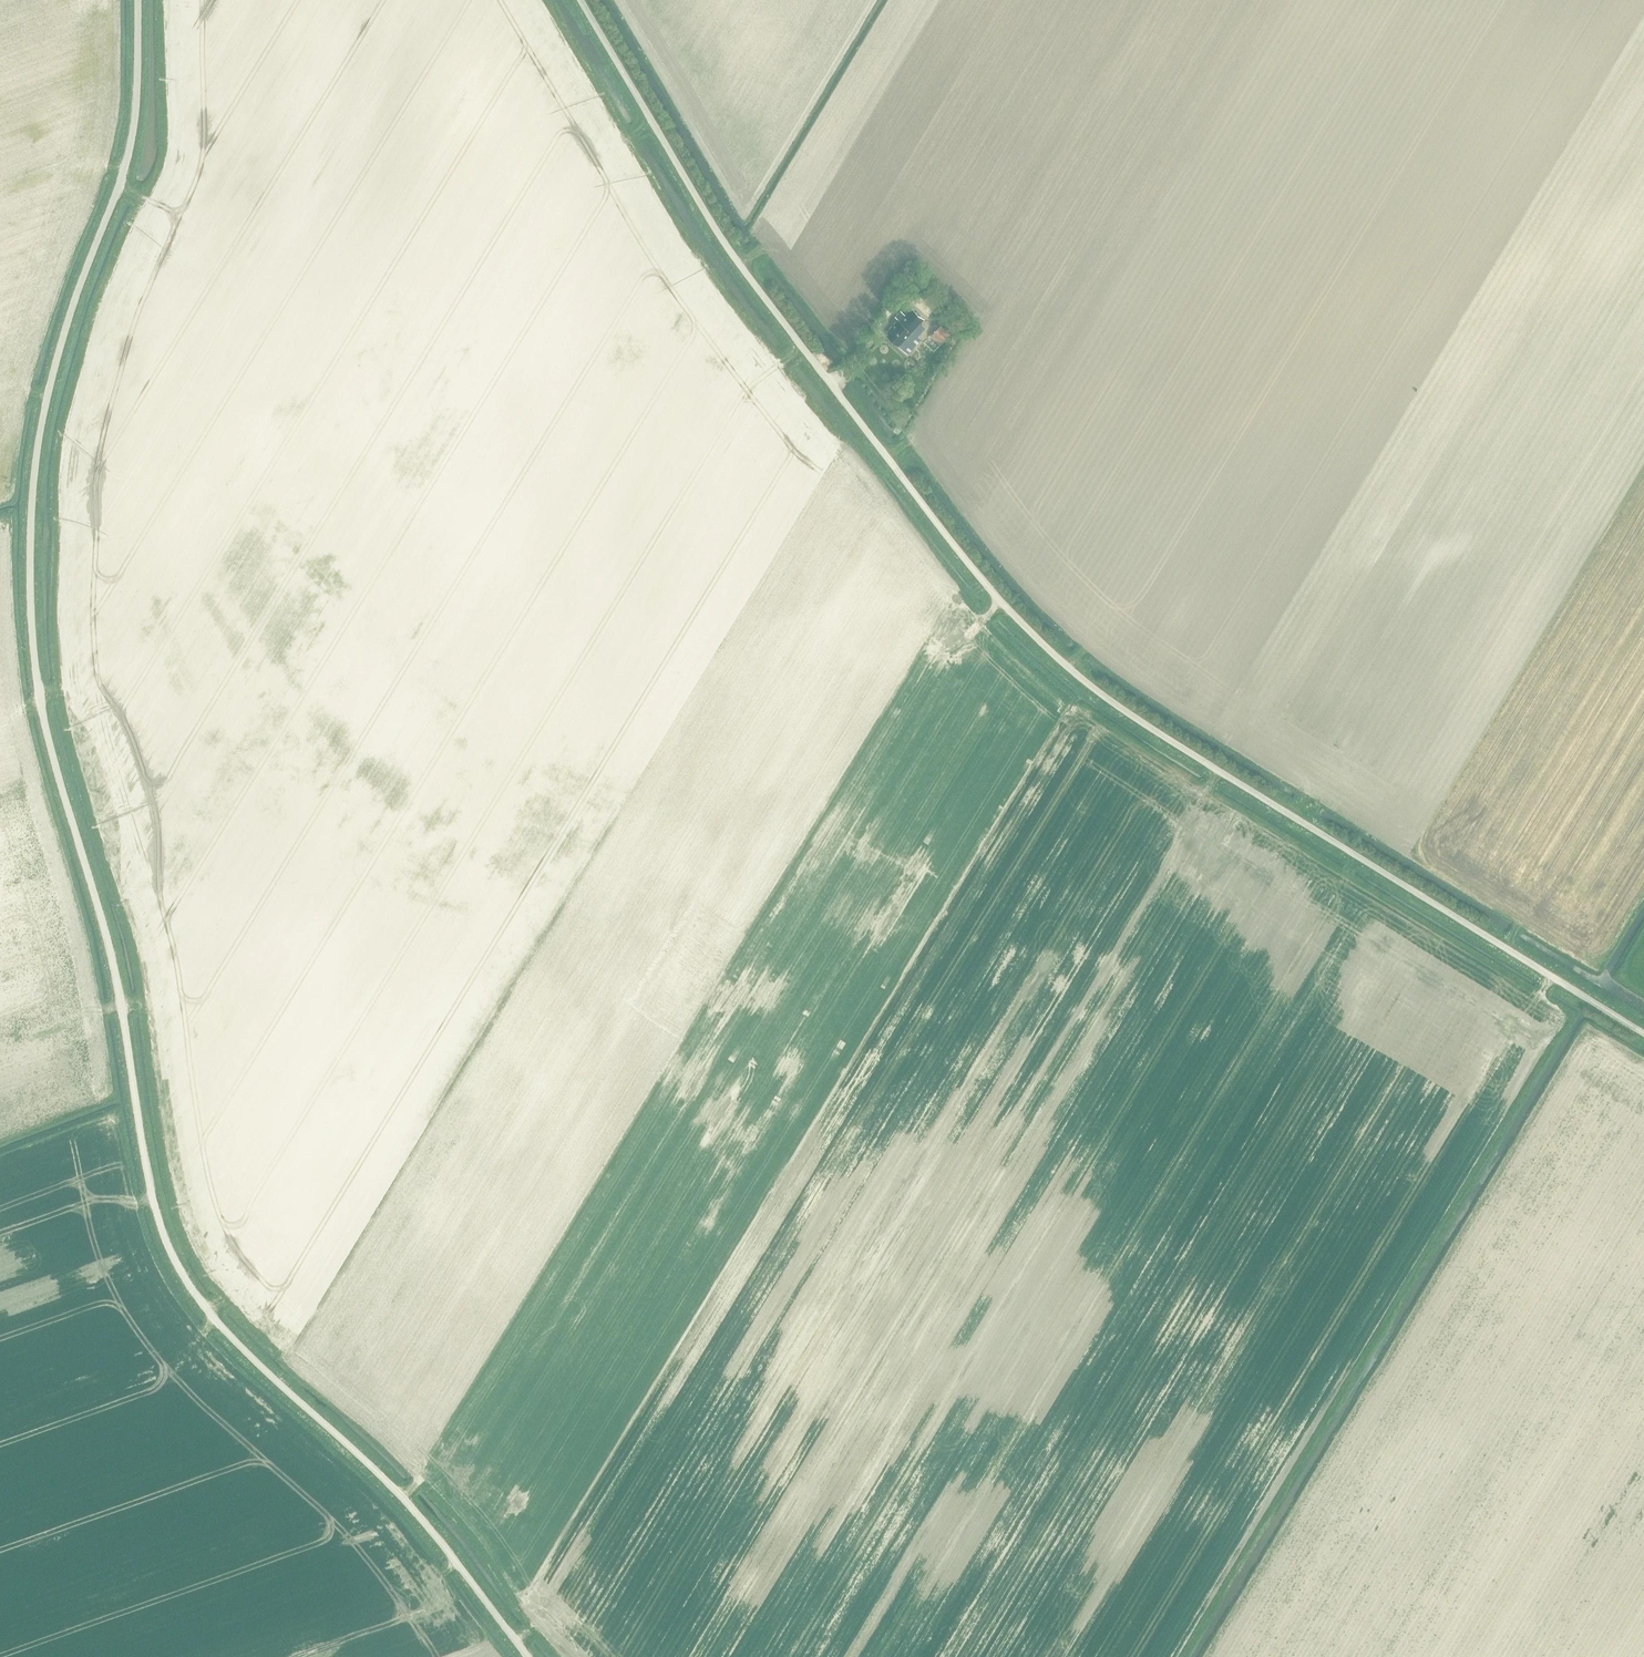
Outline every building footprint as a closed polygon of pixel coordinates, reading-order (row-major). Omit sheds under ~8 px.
[(927,317),(926,318),(920,313),(915,319),(908,313),(901,321),(897,318),(884,333),(908,355),(927,333),(933,338),(941,330),(927,317)] [(970,634),(978,626),(973,621),(965,628),(970,634)]
